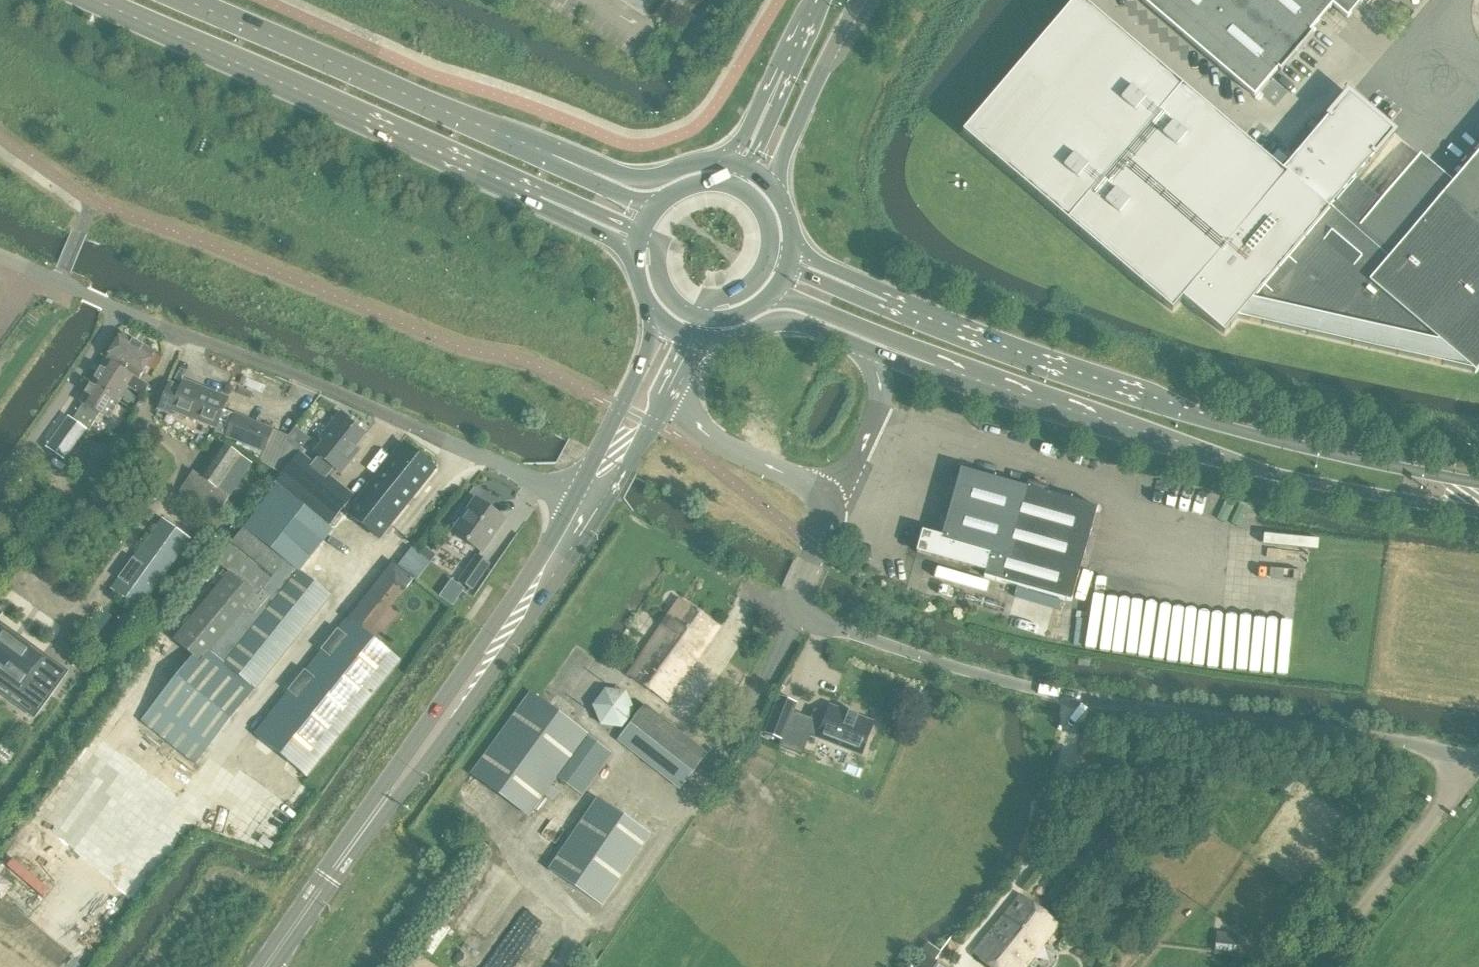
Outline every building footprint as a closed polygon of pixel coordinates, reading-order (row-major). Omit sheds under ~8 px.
[(1454,183),(1421,155),(1359,226),(1333,205),(1394,133),(1348,94),(1282,170),(1078,0),(1077,0),(963,134),(1172,311),(1183,300),(1223,334),(1238,318),(1472,371),(1475,373),(1478,368),(1478,154),(1454,183)] [(1216,0),(1141,0),(1184,37),(1216,0)] [(1295,52),(1235,0),(1216,0),(1184,37),(1253,96),(1276,69),(1279,71),(1295,52)] [(1327,0),(1235,0),(1295,52),(1312,33),(1309,31),(1331,5),(1332,4),(1327,0)] [(1332,4),(1331,5),(1346,18),(1362,0),(1327,0),(1332,4)] [(1311,134),(1319,126),(1310,118),(1302,126),(1311,134)] [(139,380),(155,355),(123,334),(107,359),(139,380)] [(139,380),(107,359),(90,385),(118,402),(127,388),(143,397),(149,386),(139,380)] [(216,429),(227,400),(184,382),(181,388),(169,384),(159,409),(171,414),(173,411),(216,429)] [(107,419),(118,402),(90,385),(80,402),(107,419)] [(81,407),(73,420),(86,430),(88,432),(97,417),(81,407)] [(325,441),(316,453),(335,468),(341,473),(359,451),(355,448),(366,435),(340,414),(321,438),(325,441)] [(235,415),(226,437),(238,442),(236,446),(281,475),(297,453),(284,443),(288,437),(272,430),(235,415)] [(49,445),(47,448),(64,460),(86,430),(73,420),(69,417),(49,445)] [(380,538),(436,469),(404,443),(348,513),(380,538)] [(215,517),(251,464),(221,444),(199,476),(192,472),(179,492),(215,517)] [(300,453),(275,484),(278,486),(329,526),(354,496),(329,476),(310,461),(300,453)] [(1073,602),(1100,509),(1048,494),(1049,489),(1030,484),(1029,489),(963,470),(944,538),(925,532),(919,553),(988,573),(986,578),(1073,602)] [(295,569),(329,526),(278,486),(217,563),(229,573),(259,596),(286,562),(295,569)] [(481,552),(504,519),(478,501),(455,533),(481,552)] [(139,609),(189,539),(162,519),(111,590),(139,609)] [(416,582),(430,562),(412,548),(397,568),(413,580),(416,582)] [(471,589),(488,564),(477,557),(460,582),(471,589)] [(198,663),(189,675),(183,670),(153,707),(205,750),(235,713),(234,712),(329,596),(298,571),(295,575),(290,571),(264,604),(258,598),(259,596),(229,573),(172,641),(198,663)] [(463,601),(467,596),(462,593),(458,598),(463,601)] [(667,703),(719,628),(680,601),(627,676),(667,703)] [(307,776),(400,661),(348,619),(255,734),(307,776)] [(32,719),(65,674),(0,626),(0,695),(32,719)] [(586,735),(587,734),(531,693),(472,774),(528,816),(556,777),(582,795),(611,754),(586,735)] [(796,703),(779,696),(765,734),(782,740),(796,703)] [(680,790),(708,755),(645,705),(617,740),(680,790)] [(862,754),(873,723),(830,707),(827,715),(814,710),(803,737),(817,742),(819,738),(862,754)] [(651,834),(597,798),(548,870),(602,907),(651,834)] [(1058,924),(1021,895),(974,954),(990,966),(1025,966),(1058,924)] [(941,952),(928,943),(922,953),(927,957),(920,966),(942,966),(935,962),(941,952)]
